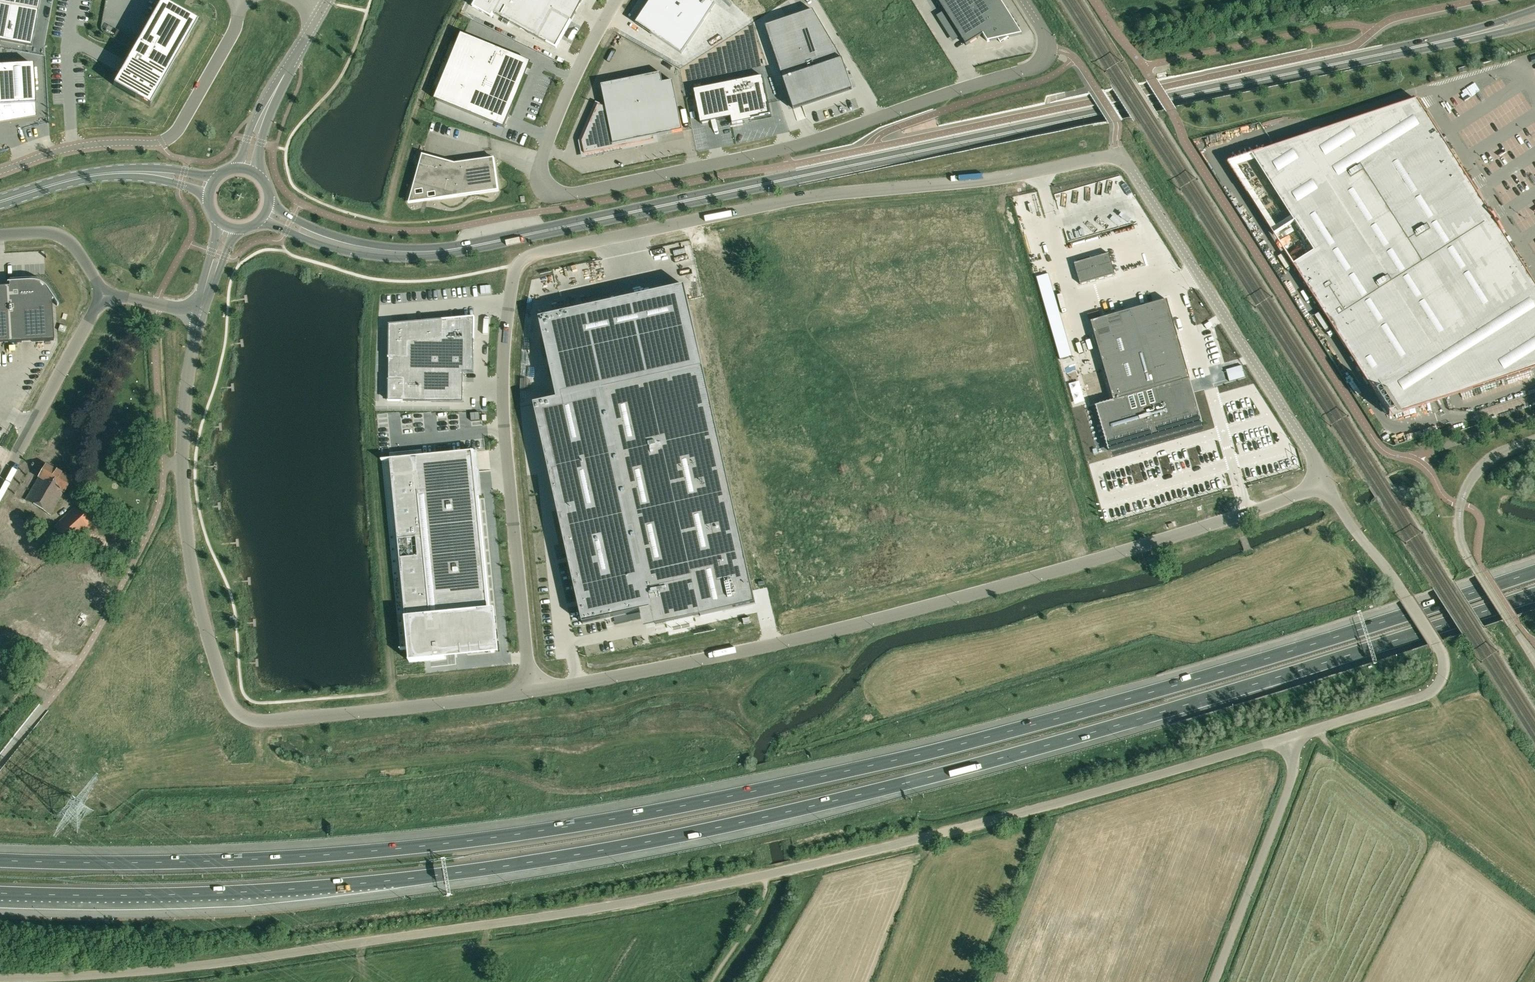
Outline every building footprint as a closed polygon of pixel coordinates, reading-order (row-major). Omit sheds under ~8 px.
[(34,47),(43,0),(0,0),(0,41),(34,47)] [(493,14),(556,49),(583,0),(477,0),(473,7),(491,18),(493,14)] [(635,23),(682,54),(716,4),(710,0),(651,0),(635,23)] [(966,46),(983,35),(987,42),(998,40),(1000,43),(1009,37),(1022,34),(1006,8),(1003,9),(998,0),(937,0),(966,46)] [(162,1),(114,85),(150,106),(198,21),(162,1)] [(814,13),(767,29),(794,111),(855,91),(845,62),(814,13)] [(464,38),(437,103),(503,131),(530,66),(464,38)] [(0,66),(0,106),(35,104),(33,65),(0,66)] [(625,146),(624,143),(683,131),(673,81),(663,83),(661,73),(601,85),(606,108),(598,105),(582,142),(585,154),(626,146),(625,145),(625,146)] [(763,76),(697,89),(704,123),(731,118),(732,124),(743,122),(742,120),(771,115),(769,105),(768,105),(763,76)] [(1228,163),(1274,235),(1294,222),(1313,251),(1292,265),(1319,306),(1331,298),(1334,302),(1343,297),(1371,342),(1350,355),(1390,417),(1437,401),(1460,393),(1531,369),(1534,368),(1534,286),(1524,269),(1524,268),(1509,244),(1417,100),(1276,147),(1228,163)] [(438,200),(499,191),(494,158),(455,164),(418,169),(414,184),(437,191),(438,200)] [(1104,257),(1075,266),(1080,285),(1109,277),(1104,257)] [(54,341),(52,302),(54,301),(57,305),(56,305),(57,306),(58,306),(49,291),(48,290),(47,288),(46,287),(45,286),(44,285),(42,284),(41,283),(39,282),(38,282),(36,281),(35,281),(33,281),(31,281),(26,281),(26,276),(21,277),(21,281),(7,282),(7,283),(9,283),(9,286),(0,287),(0,343),(54,341)] [(481,286),(481,294),(491,293),(490,286),(481,286)] [(557,399),(534,404),(534,405),(583,624),(653,609),(653,610),(656,624),(700,614),(701,616),(756,604),(753,590),(703,368),(688,299),(685,286),(539,318),(557,399)] [(1170,297),(1091,320),(1114,402),(1095,407),(1094,408),(1108,456),(1198,430),(1188,395),(1178,398),(1175,384),(1193,379),(1170,297)] [(390,325),(389,372),(390,401),(463,403),(464,373),(475,372),(475,318),(390,325)] [(1072,356),(1065,332),(1053,335),(1060,360),(1072,356)] [(479,413),(471,413),(471,421),(480,421),(479,413)] [(424,476),(392,479),(400,557),(409,648),(400,649),(400,650),(409,649),(412,649),(413,661),(410,661),(409,661),(409,662),(445,658),(443,658),(442,654),(499,648),(495,609),(488,610),(482,550),(474,471),(444,474),(442,454),(422,456),(424,476)] [(50,514),(63,492),(63,493),(71,480),(45,464),(38,477),(39,478),(26,500),(50,514)] [(54,527),(71,544),(92,525),(75,507),(54,527)] [(135,613),(134,623),(154,625),(155,615),(135,613)] [(155,615),(154,625),(174,628),(175,618),(155,615)] [(9,628),(0,620),(0,639),(9,628)] [(134,623),(133,632),(153,635),(154,625),(134,623)] [(154,625),(153,635),(173,638),(174,628),(154,625)] [(131,642),(151,645),(153,635),(133,632),(131,642)] [(153,635),(151,645),(172,648),(172,647),(173,638),(153,635)]
